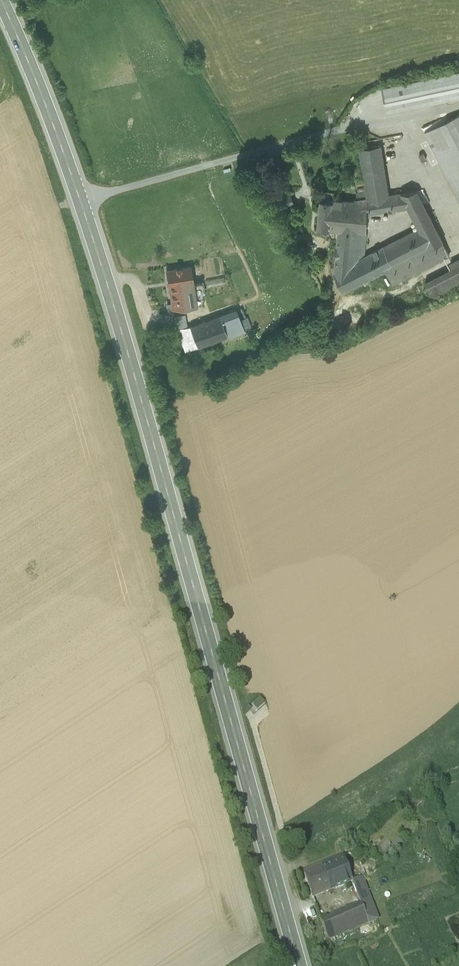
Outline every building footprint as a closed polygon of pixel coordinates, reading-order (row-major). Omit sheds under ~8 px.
[(458,97),(458,71),(382,88),(387,112),(458,97)] [(458,199),(458,114),(425,132),(458,199)] [(360,148),(367,191),(368,198),(389,194),(381,145),(360,148)] [(321,196),(333,198),(334,190),(322,189),(321,196)] [(417,190),(401,192),(408,207),(410,211),(424,204),(417,190)] [(357,199),(368,198),(367,191),(356,192),(357,199)] [(290,192),(278,196),(281,208),(294,205),(290,192)] [(401,192),(389,194),(368,198),(367,213),(408,207),(401,192)] [(333,198),(321,196),(318,228),(339,230),(355,232),(367,233),(367,213),(368,198),(357,199),(351,200),(333,198)] [(428,211),(424,204),(410,211),(414,218),(428,211)] [(443,241),(428,211),(414,218),(419,228),(429,248),(443,241)] [(334,272),(344,292),(386,270),(429,248),(419,228),(364,256),(352,263),(334,272)] [(334,272),(352,263),(355,232),(339,230),(334,272)] [(367,233),(355,232),(352,263),(364,256),(367,233)] [(450,254),(443,241),(429,248),(386,270),(393,284),(450,254)] [(171,303),(172,309),(197,305),(196,296),(193,282),(191,265),(166,270),(171,303)] [(425,282),(434,299),(458,286),(458,265),(425,282)] [(196,296),(203,295),(205,295),(203,280),(193,282),(196,296)] [(203,295),(196,296),(197,305),(204,304),(203,295)] [(235,310),(227,313),(235,333),(243,330),(235,310)] [(227,336),(235,333),(227,313),(220,315),(227,336)] [(176,329),(179,329),(187,328),(185,314),(174,316),(176,329)] [(198,347),(227,336),(220,315),(190,327),(198,347)] [(187,351),(198,347),(190,327),(187,328),(179,329),(187,351)] [(262,695),(253,702),(260,712),(269,704),(262,695)] [(321,865),(330,890),(352,881),(348,871),(347,868),(342,856),(321,865)] [(302,872),(312,898),(330,890),(321,865),(302,872)] [(360,904),(368,923),(377,919),(361,878),(361,877),(352,881),(360,904)] [(341,913),(349,931),(368,923),(360,904),(341,913)] [(349,931),(341,913),(323,921),(320,922),(328,940),(349,931)]
